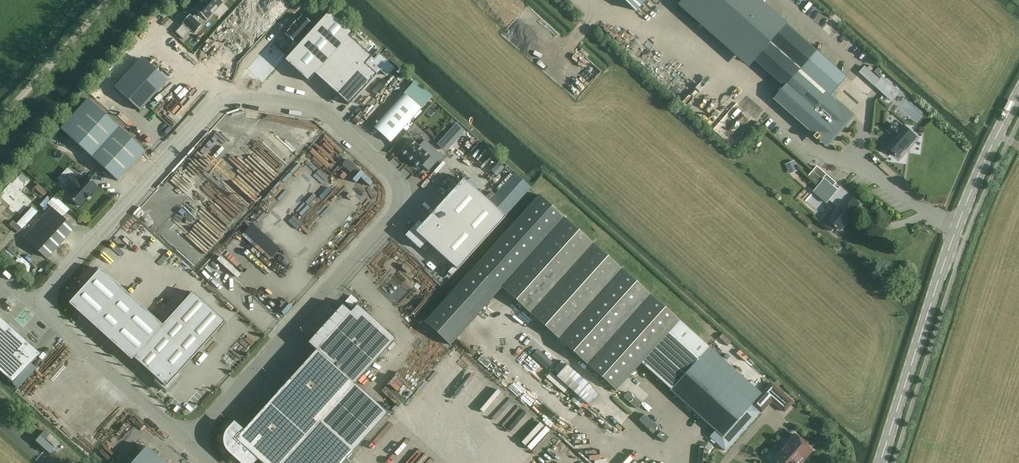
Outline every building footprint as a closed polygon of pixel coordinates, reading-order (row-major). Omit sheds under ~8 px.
[(182,22),(184,24),(191,31),(194,33),(196,32),(201,26),(198,23),(203,18),(206,21),(223,3),(220,0),(203,0),(194,9),(197,12),(192,18),(189,15),(184,21),(182,22)] [(636,11),(645,0),(623,0),(636,11)] [(785,87),(801,69),(832,96),(847,78),(761,2),(763,0),(686,0),(755,61),(785,87)] [(349,37),(350,36),(327,14),(284,61),(308,82),(315,75),(349,37)] [(290,48),(307,30),(295,19),(279,36),(290,48)] [(371,57),(349,37),(315,75),(337,95),(365,65),(371,57)] [(258,83),(283,56),(268,42),(242,69),(258,83)] [(374,60),(371,57),(365,65),(376,75),(380,70),(389,77),(396,70),(379,55),(374,60)] [(168,81),(145,60),(117,90),(140,111),(168,81)] [(365,65),(337,95),(348,105),(376,75),(365,65)] [(801,69),(785,87),(775,99),(816,136),(815,138),(818,140),(822,136),(829,143),(854,116),(832,96),(801,69)] [(382,86),(379,83),(371,92),(374,95),(382,86)] [(842,93),(839,96),(852,107),(855,103),(842,93)] [(420,109),(404,94),(374,128),(390,142),(420,109)] [(117,181),(145,151),(88,99),(61,129),(117,181)] [(448,151),(468,129),(459,121),(439,143),(448,151)] [(886,146),(898,157),(909,144),(910,145),(917,137),(904,126),(901,129),(894,123),(887,131),(894,137),(886,146)] [(442,156),(424,140),(418,147),(410,139),(399,151),(419,169),(422,165),(428,171),(442,156)] [(479,141),(471,153),(477,157),(486,145),(479,141)] [(251,152),(236,167),(227,158),(220,165),(245,189),(251,183),(262,194),(278,178),(251,152)] [(787,164),(791,174),(800,170),(796,160),(787,164)] [(818,167),(810,176),(827,191),(826,192),(831,197),(829,200),(839,208),(831,216),(826,213),(819,221),(831,232),(836,226),(841,230),(851,219),(852,219),(857,214),(853,211),(860,204),(840,187),(839,189),(834,185),(836,183),(818,167)] [(519,196),(530,181),(516,171),(505,186),(519,196)] [(23,175),(1,199),(16,214),(30,198),(22,191),(30,182),(23,175)] [(90,194),(96,187),(85,176),(80,181),(74,175),(65,185),(71,191),(67,196),(79,206),(85,199),(86,199),(90,195),(90,194)] [(360,192),(369,183),(362,177),(354,187),(360,192)] [(505,217),(463,179),(422,225),(418,221),(405,236),(419,249),(426,242),(457,270),(505,217)] [(709,437),(725,451),(758,413),(750,406),(761,393),(679,320),(679,321),(539,195),(424,322),(450,345),(501,288),(616,391),(641,363),(670,390),(669,391),(714,431),(709,437)] [(157,197),(139,214),(150,226),(169,209),(157,197)] [(73,229),(51,208),(24,238),(46,258),(73,229)] [(174,250),(178,246),(162,229),(158,233),(174,250)] [(160,323),(100,269),(69,304),(130,359),(132,355),(154,376),(153,378),(165,389),(179,373),(177,371),(224,319),(191,290),(160,323)] [(225,438),(225,443),(226,447),(230,452),(239,461),(243,457),(249,462),(252,462),(256,458),(261,462),(342,462),(387,413),(354,384),(395,339),(357,305),(350,312),(342,305),(308,342),(316,350),(242,432),(234,425),(229,430),(226,434),(225,438)] [(13,384),(20,376),(31,363),(31,364),(41,353),(40,352),(38,353),(0,318),(0,372),(13,384)] [(513,355),(520,354),(518,344),(511,345),(513,355)] [(570,400),(584,412),(598,395),(589,384),(566,365),(556,377),(575,394),(570,400)] [(399,375),(387,386),(397,395),(408,384),(399,375)] [(503,404),(509,397),(494,383),(488,390),(503,404)] [(752,405),(761,412),(771,401),(784,412),(792,402),(771,384),(752,405)] [(778,462),(798,462),(803,457),(805,458),(812,450),(795,434),(773,459),(778,462)] [(58,444),(49,435),(45,440),(54,448),(58,444)] [(54,449),(40,436),(36,441),(50,454),(54,449)] [(146,447),(131,462),(164,462),(146,447)]
